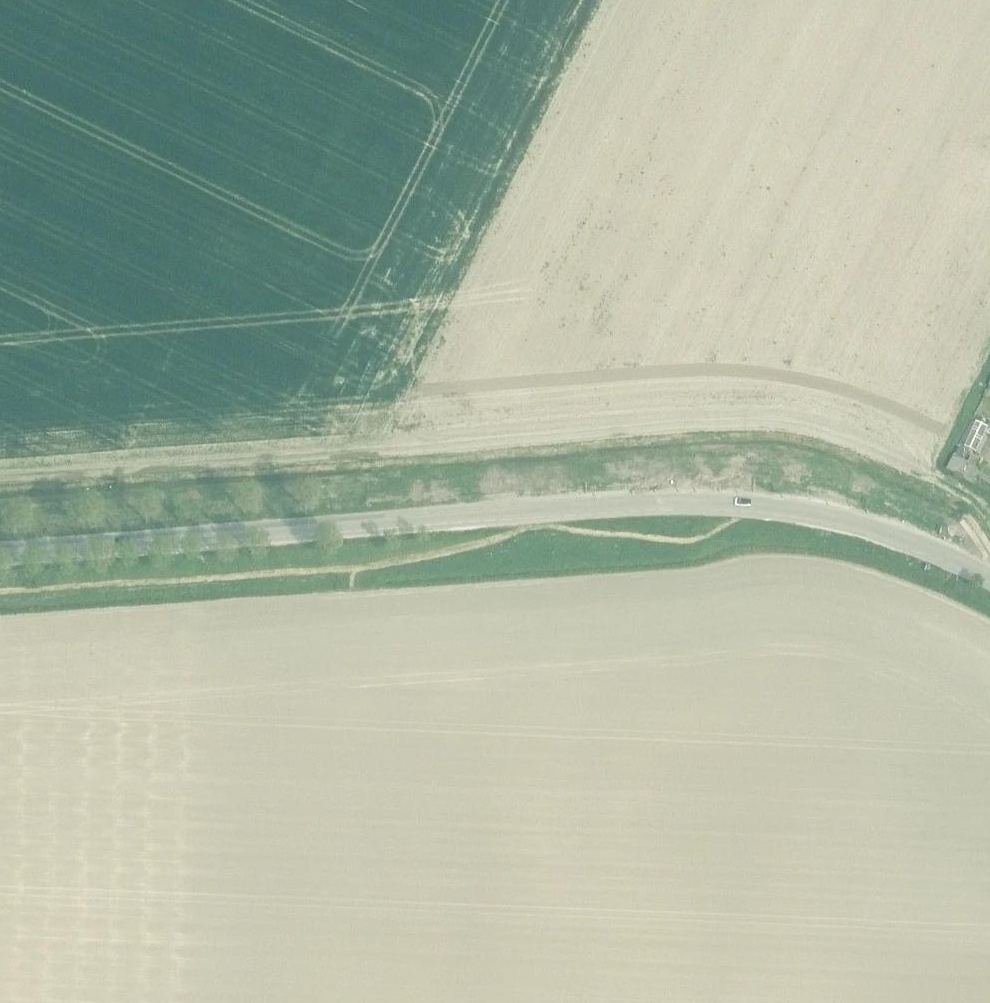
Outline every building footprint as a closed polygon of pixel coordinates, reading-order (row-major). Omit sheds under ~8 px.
[(968,435),(980,439),(989,410),(979,406),(968,435)] [(948,467),(962,475),(969,463),(955,455),(948,467)]
